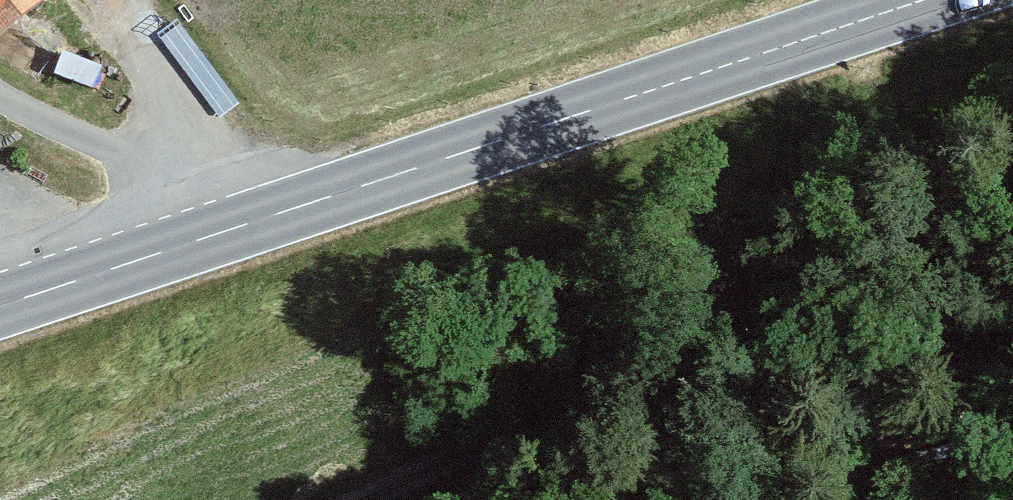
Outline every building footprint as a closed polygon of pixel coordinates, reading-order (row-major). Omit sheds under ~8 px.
[(11,31),(48,0),(0,0),(0,39),(11,31)]
